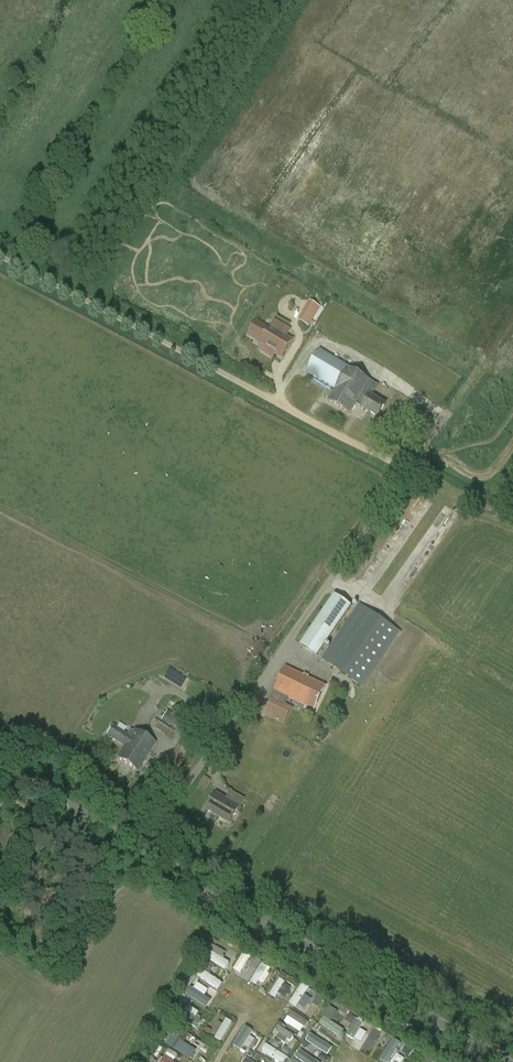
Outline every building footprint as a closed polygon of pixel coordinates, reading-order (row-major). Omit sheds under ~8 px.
[(315,314),(320,307),(309,300),(304,307),(315,314)] [(282,358),(292,341),(270,327),(260,345),(282,358)] [(306,372),(335,390),(348,368),(319,351),(306,372)] [(374,384),(348,368),(335,390),(329,401),(350,414),(357,402),(362,394),(366,387),(371,390),(374,384)] [(368,399),(362,394),(357,402),(364,406),(362,408),(378,418),(385,405),(370,396),(368,399)] [(352,605),(334,594),(300,645),(317,657),(352,605)] [(363,687),(400,632),(359,604),(321,659),(363,687)] [(288,698),(314,710),(325,688),(286,668),(274,691),(275,691),(270,700),(272,701),(265,716),(275,720),(282,706),(284,707),(288,698)] [(185,736),(192,725),(174,713),(173,715),(167,711),(161,721),(185,736)] [(107,736),(124,747),(130,737),(114,726),(107,736)] [(130,737),(124,747),(117,758),(138,772),(156,745),(134,731),(130,737)] [(180,769),(195,745),(182,737),(168,761),(180,769)] [(240,807),(216,793),(206,810),(230,824),(240,807)] [(230,962),(222,958),(225,952),(211,943),(203,956),(225,969),(230,962)] [(234,970),(242,973),(246,963),(238,960),(234,970)] [(255,985),(258,980),(264,984),(269,973),(258,967),(250,982),(255,985)] [(217,990),(222,984),(206,971),(201,978),(217,990)] [(278,977),(268,994),(275,998),(284,981),(278,977)] [(204,995),(207,990),(199,984),(190,997),(205,1008),(211,1000),(204,995)] [(299,985),(288,1003),(295,1007),(307,990),(299,985)] [(200,1021),(194,1017),(198,1011),(187,1003),(178,1015),(195,1027),(200,1021)] [(323,1016),(331,1021),(336,1013),(329,1008),(323,1016)] [(303,1027),(297,1022),(301,1017),(292,1010),(284,1021),(299,1032),(303,1027)] [(321,1017),(317,1024),(340,1036),(344,1028),(321,1017)] [(225,1018),(215,1038),(222,1042),(232,1022),(225,1018)] [(354,1018),(347,1036),(358,1040),(364,1021),(354,1018)] [(213,1036),(222,1024),(218,1021),(209,1033),(213,1036)] [(232,1046),(240,1051),(243,1045),(249,1049),(254,1040),(249,1036),(252,1030),(244,1025),(232,1046)] [(291,1042),(293,1033),(278,1028),(275,1038),(291,1042)] [(303,1039),(310,1044),(317,1033),(310,1028),(303,1039)] [(369,1052),(379,1032),(372,1029),(362,1049),(369,1052)] [(176,1038),(182,1042),(186,1035),(180,1031),(176,1038)] [(316,1034),(311,1044),(328,1053),(331,1047),(324,1043),(326,1040),(316,1034)] [(165,1044),(190,1060),(196,1052),(170,1035),(165,1044)] [(276,1048),(280,1042),(275,1038),(271,1044),(276,1048)] [(400,1048),(390,1041),(378,1058),(384,1061),(390,1061),(400,1048)] [(287,1057),(265,1043),(261,1050),(280,1061),(284,1061),(287,1057)] [(295,1056),(303,1061),(318,1061),(300,1048),(295,1056)]
